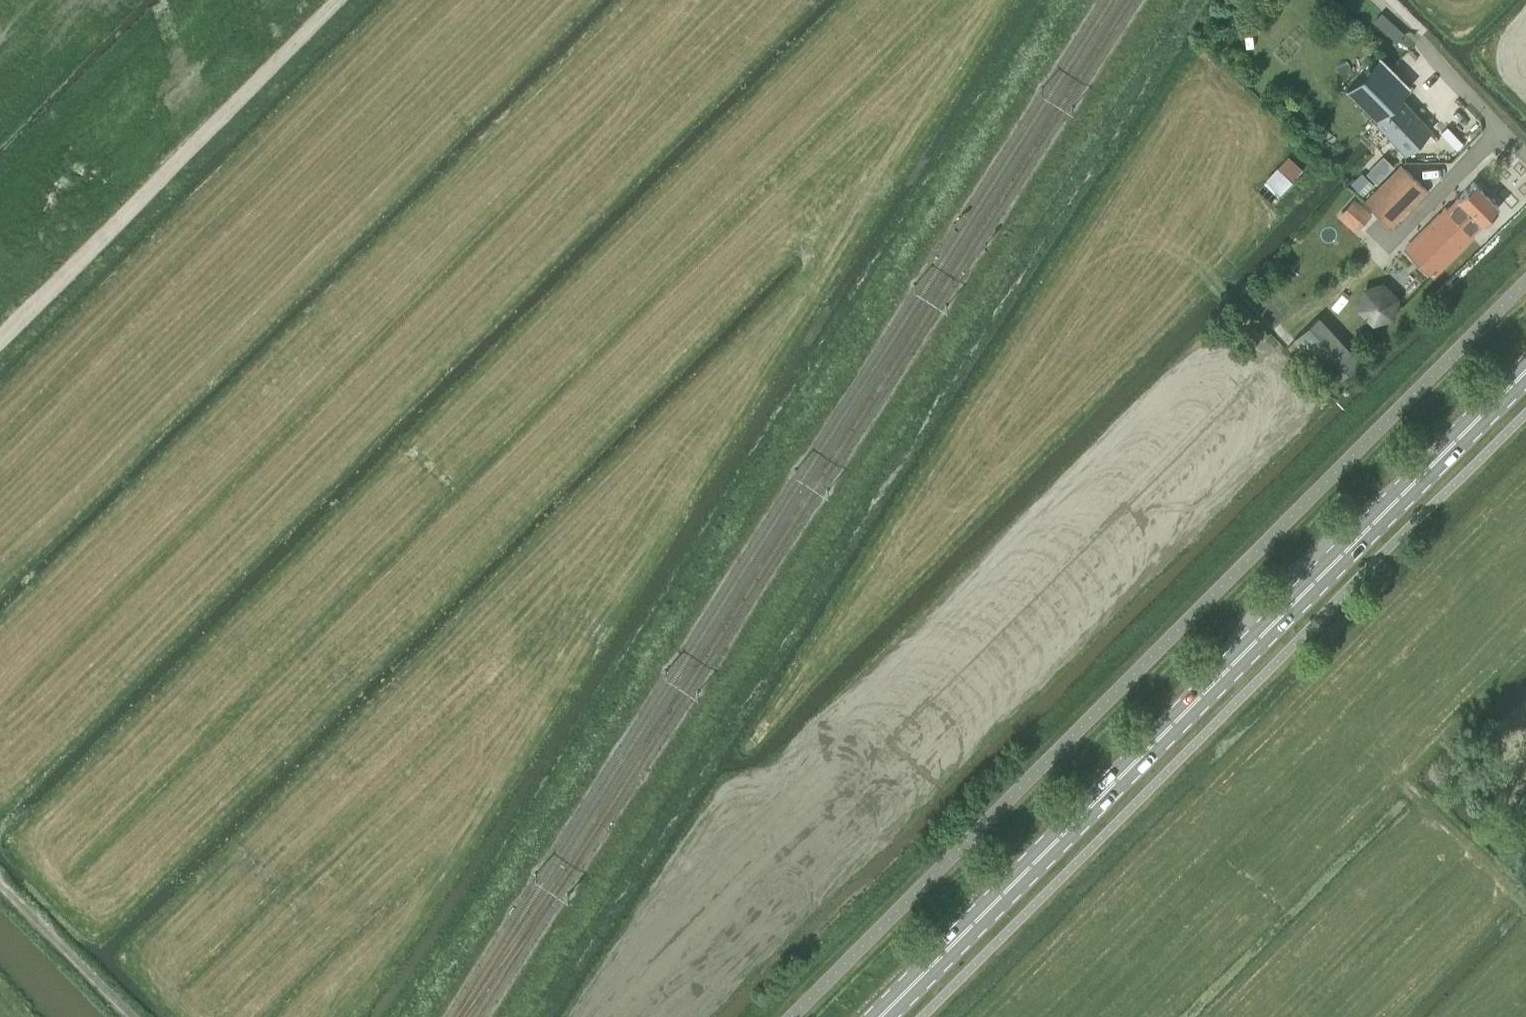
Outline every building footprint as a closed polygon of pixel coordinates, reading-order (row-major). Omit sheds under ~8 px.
[(1431,129),(1401,98),(1411,88),(1381,55),(1345,89),(1405,153),(1431,129)] [(1302,169),(1287,155),(1276,167),(1254,189),(1272,204),(1292,184),(1292,182),(1291,180),(1302,169)] [(1364,201),(1387,224),(1424,187),(1401,164),(1364,201)] [(1473,235),(1471,234),(1499,206),(1473,180),(1446,208),(1444,206),(1403,247),(1433,277),(1473,235)] [(1358,308),(1373,322),(1392,317),(1397,298),(1383,284),(1363,289),(1358,308)] [(1334,383),(1359,358),(1318,315),(1293,339),(1334,383)]
